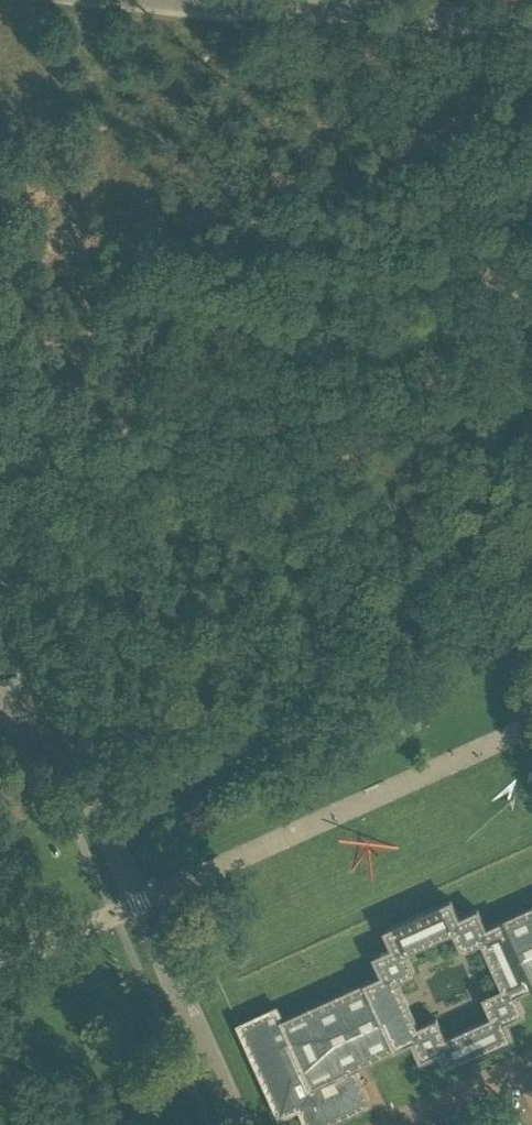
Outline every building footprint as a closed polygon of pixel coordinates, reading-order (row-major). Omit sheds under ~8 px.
[(513,606),(502,617),(510,623),(520,613),(513,606)] [(384,931),(392,948),(373,957),(382,975),(281,1021),(275,1009),(238,1025),(279,1117),(298,1108),(306,1124),(321,1124),(370,1103),(354,1068),(411,1042),(420,1060),(439,1052),(447,1069),(514,1040),(506,1023),(525,1014),(516,995),(531,988),(531,907),(486,927),(477,909),(458,917),(451,901),(384,931)] [(114,1124),(142,1124),(141,1121),(136,1121),(137,1119),(138,1116),(136,1114),(135,1113),(132,1114),(133,1115),(133,1117),(133,1118),(125,1119),(121,1120),(117,1122),(115,1123),(114,1124)]
